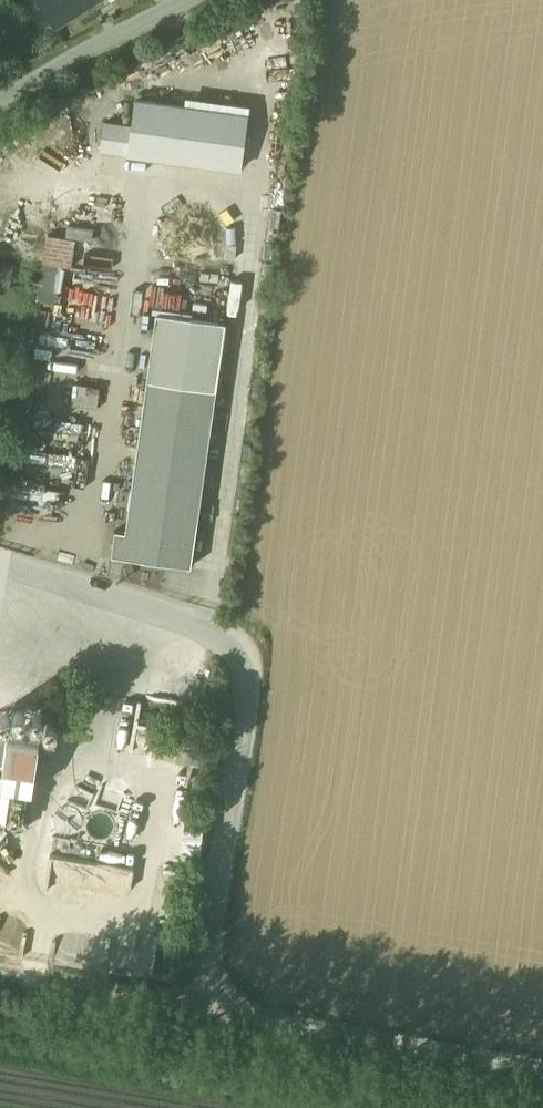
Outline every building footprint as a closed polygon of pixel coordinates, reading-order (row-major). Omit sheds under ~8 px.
[(55,26),(55,28),(100,0),(38,0),(55,26)] [(248,114),(136,101),(130,155),(243,170),(248,114)] [(66,299),(72,235),(44,233),(38,296),(66,299)] [(0,271),(0,285),(10,286),(12,273),(0,271)] [(226,323),(157,313),(147,379),(217,389),(226,323)] [(217,391),(148,382),(127,534),(116,532),(113,556),(192,567),(217,391)] [(8,750),(14,706),(0,703),(0,748),(1,748),(8,750)] [(141,821),(107,816),(102,832),(103,848),(137,854),(138,843),(141,821)] [(119,868),(104,869),(105,897),(120,897),(119,868)] [(50,956),(53,939),(0,929),(0,947),(50,956)]
